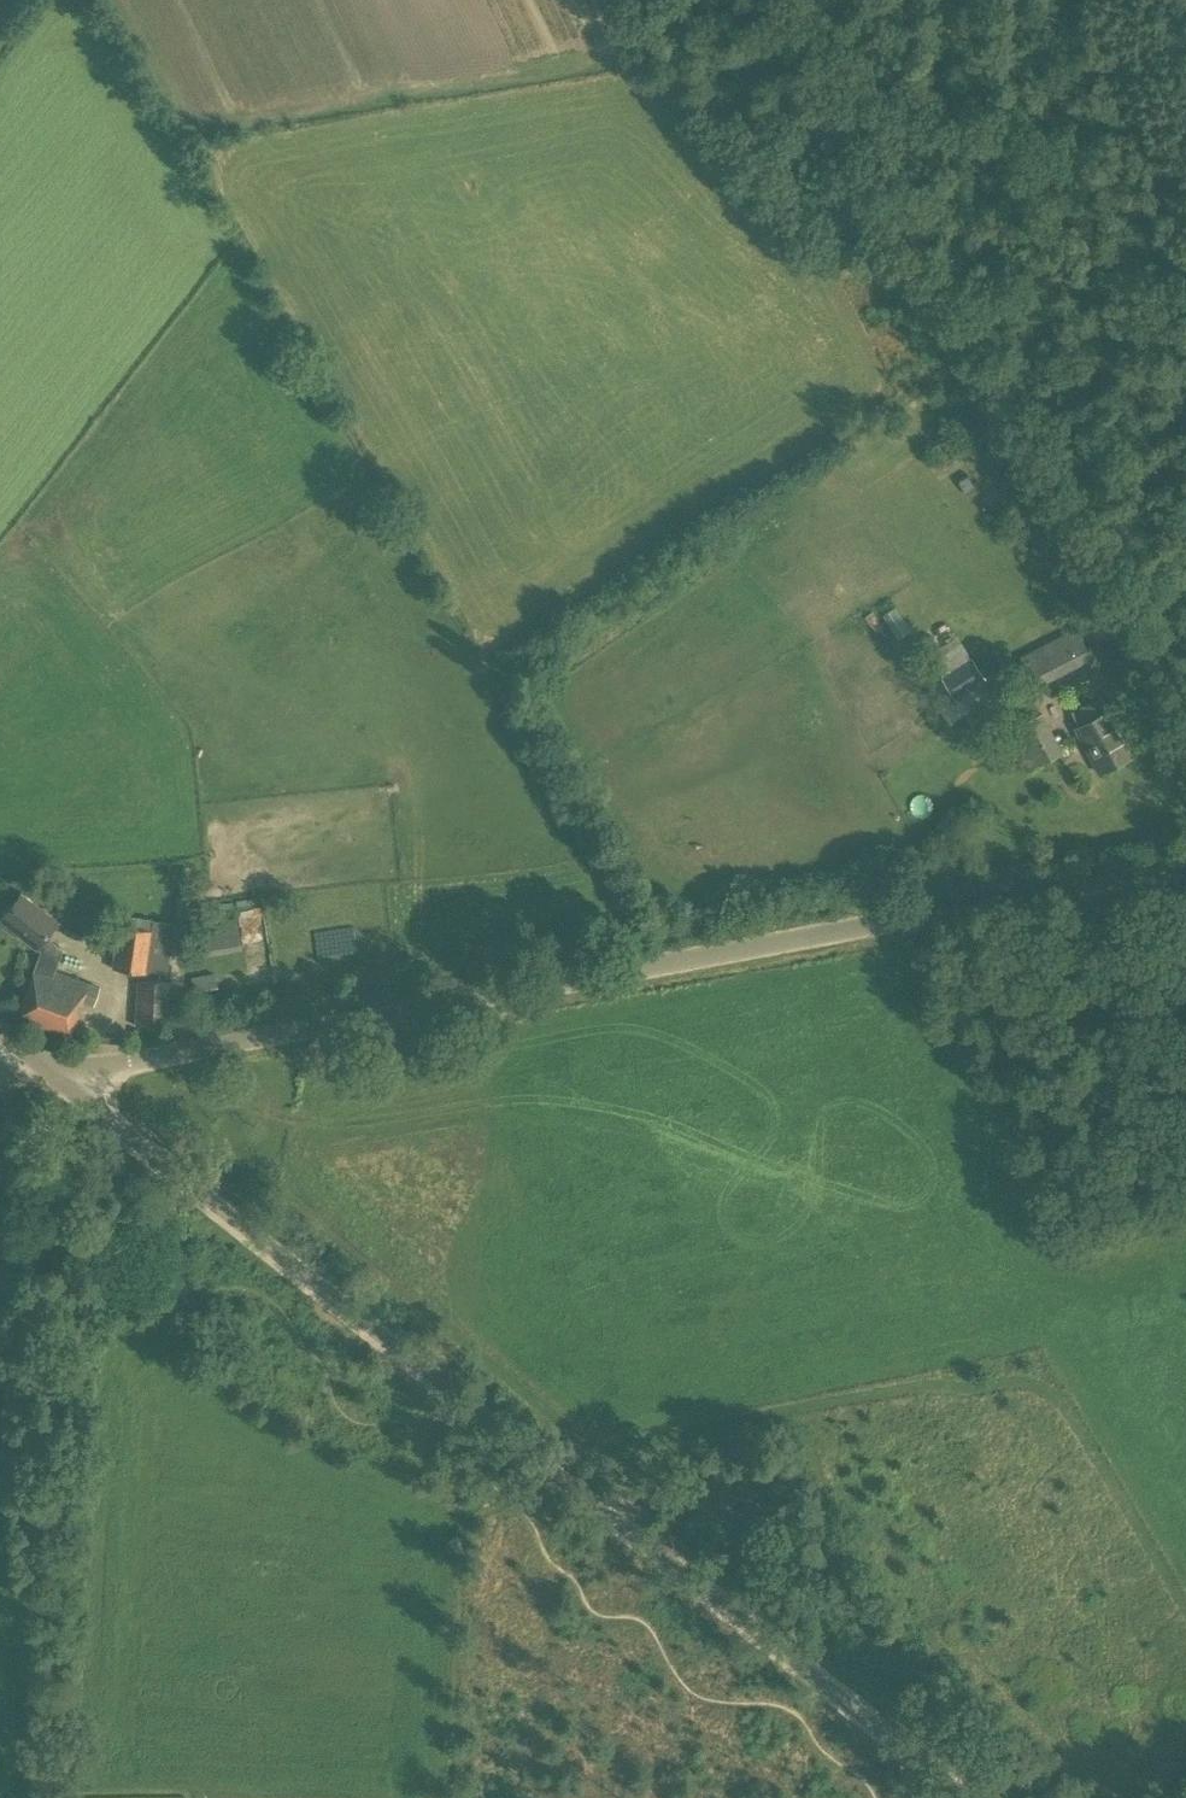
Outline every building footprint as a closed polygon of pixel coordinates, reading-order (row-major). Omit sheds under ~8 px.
[(1039,685),(1090,658),(1076,631),(1025,658),(1039,685)] [(956,698),(985,679),(980,670),(958,636),(929,655),(956,698)] [(1104,776),(1139,757),(1114,710),(1079,728),(1104,776)] [(1025,773),(1064,752),(1042,713),(1004,734),(1025,773)] [(94,1003),(100,986),(54,971),(62,949),(45,936),(57,921),(22,893),(2,918),(41,949),(18,1017),(72,1036),(84,999),(94,1003)] [(201,954),(238,948),(233,916),(196,922),(201,954)] [(165,973),(173,924),(151,921),(150,931),(117,926),(110,969),(147,974),(147,970),(165,973)] [(192,992),(216,989),(213,974),(190,978),(192,992)] [(170,985),(170,982),(137,980),(135,1026),(169,1027),(170,997),(168,997),(168,985),(170,985)]
